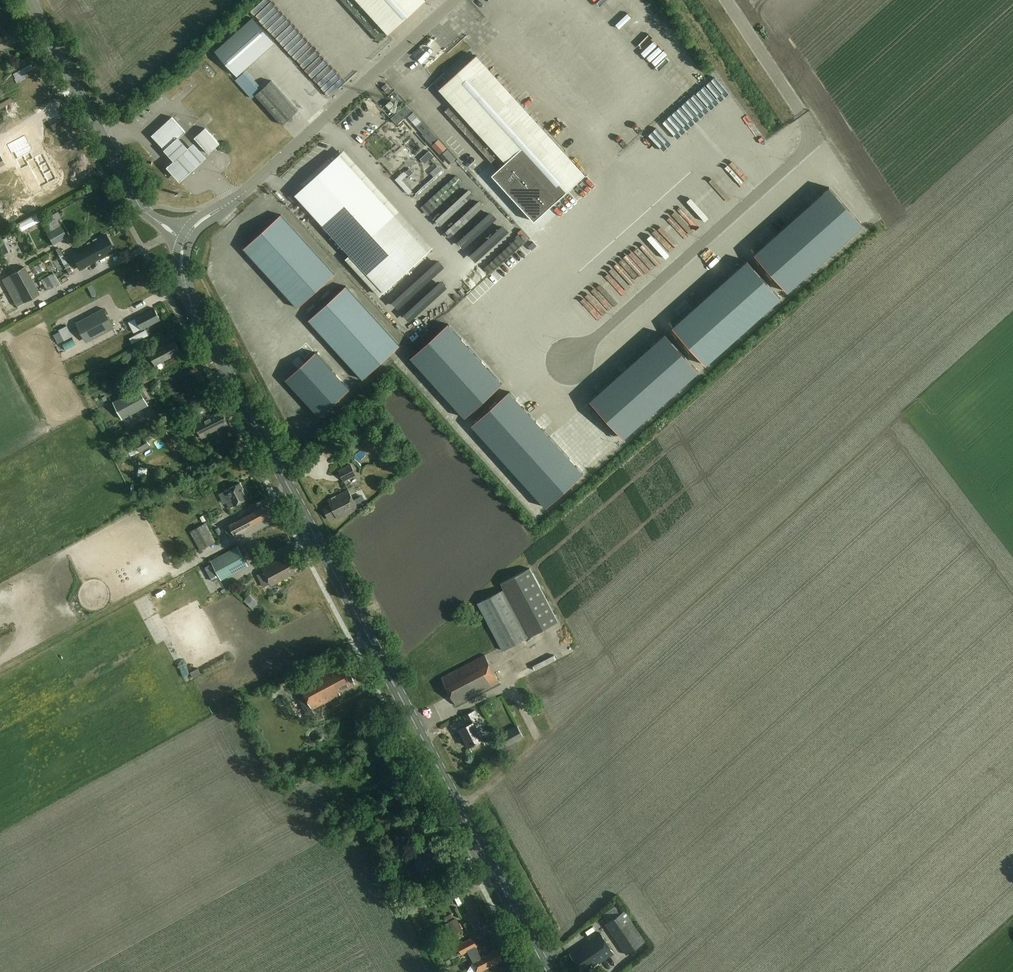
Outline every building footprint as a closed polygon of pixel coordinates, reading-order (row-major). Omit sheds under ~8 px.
[(379,40),(388,32),(389,34),(427,0),(342,0),(379,40)] [(268,1),(253,15),(265,28),(280,14),(268,1)] [(246,15),(208,49),(231,74),(241,64),(268,40),(246,15)] [(269,33),(278,41),(291,27),(282,19),(269,33)] [(276,44),(307,74),(322,58),(292,28),(276,44)] [(586,174),(477,55),(440,89),(453,104),(446,111),(507,178),(514,171),(548,208),(586,174)] [(263,88),(241,64),(231,74),(252,98),(256,95),(283,124),(288,120),(293,120),(294,115),(299,111),(272,80),(263,88)] [(568,79),(573,84),(586,72),(581,67),(568,79)] [(692,97),(705,85),(696,75),(683,88),(692,97)] [(589,99),(603,88),(599,82),(585,93),(589,99)] [(659,100),(672,110),(676,105),(662,95),(659,100)] [(398,108),(391,101),(386,105),(393,112),(398,108)] [(186,132),(173,117),(152,135),(166,150),(179,138),(186,132)] [(220,143),(206,128),(195,138),(209,153),(220,143)] [(25,135),(7,144),(16,160),(21,170),(29,166),(40,188),(57,179),(43,152),(34,157),(31,152),(34,151),(25,135)] [(187,148),(177,136),(163,149),(174,160),(166,166),(179,181),(206,156),(193,142),(187,148)] [(428,250),(341,154),(296,194),(383,290),(428,250)] [(462,180),(469,176),(459,161),(453,165),(462,180)] [(396,179),(403,187),(408,183),(400,175),(396,179)] [(830,187),(754,254),(788,292),(864,225),(830,187)] [(333,273),(280,214),(243,248),(296,306),(333,273)] [(67,236),(61,226),(48,233),(54,244),(67,236)] [(464,253),(481,240),(475,233),(459,246),(464,253)] [(114,250),(106,234),(73,252),(81,267),(114,250)] [(748,260),(673,327),(706,365),(782,298),(748,260)] [(29,267),(32,274),(42,269),(39,262),(29,267)] [(26,267),(11,275),(20,293),(18,294),(23,303),(40,294),(26,267)] [(399,346),(346,286),(309,320),(362,379),(399,346)] [(138,322),(142,329),(161,319),(155,308),(136,318),(138,322)] [(115,328),(105,309),(77,323),(88,343),(115,328)] [(60,328),(68,325),(66,320),(58,323),(60,328)] [(68,330),(53,338),(58,349),(73,341),(68,330)] [(441,330),(404,364),(458,424),(496,389),(441,330)] [(129,340),(131,347),(148,341),(146,335),(129,340)] [(665,335),(590,402),(623,439),(698,373),(665,335)] [(156,365),(164,361),(181,352),(175,340),(149,354),(156,365)] [(130,352),(124,355),(127,361),(133,358),(130,352)] [(316,352),(286,379),(321,416),(350,389),(316,352)] [(151,377),(146,368),(140,371),(145,381),(151,377)] [(150,405),(140,387),(114,402),(123,419),(150,405)] [(511,406),(473,440),(540,514),(578,480),(511,406)] [(228,423),(222,410),(211,416),(210,414),(195,422),(203,438),(210,434),(210,432),(228,423)] [(152,446),(148,438),(137,443),(141,451),(152,446)] [(361,451),(354,458),(360,464),(368,458),(361,451)] [(356,475),(350,464),(339,470),(344,481),(356,475)] [(249,497),(241,482),(220,493),(225,502),(227,501),(230,507),(249,497)] [(325,506),(326,508),(324,508),(329,517),(330,516),(331,518),(337,515),(339,518),(359,508),(348,488),(329,499),(331,503),(325,506)] [(268,516),(263,506),(224,527),(230,537),(268,516)] [(216,541),(206,522),(190,531),(200,549),(216,541)] [(237,546),(211,560),(222,579),(248,565),(237,546)] [(297,571),(288,554),(278,559),(278,560),(274,563),(273,561),(263,567),(272,584),(297,571)] [(558,621),(530,568),(501,583),(504,589),(478,602),(503,650),(558,621)] [(257,600),(251,606),(254,609),(260,603),(257,600)] [(500,682),(485,654),(442,677),(456,705),(500,682)] [(532,671),(553,659),(550,655),(530,666),(532,671)] [(356,683),(345,663),(336,668),(335,665),(301,684),(313,707),(339,694),(338,692),(356,683)] [(555,702),(579,692),(575,685),(552,695),(555,702)] [(484,723),(476,709),(464,715),(469,723),(460,728),(470,746),(484,738),(478,726),(484,723)] [(523,737),(517,726),(496,737),(502,749),(523,737)] [(402,838),(393,822),(384,827),(393,843),(402,838)] [(468,916),(464,905),(457,908),(462,919),(468,916)] [(620,914),(615,906),(603,914),(608,922),(606,923),(627,954),(646,941),(625,910),(620,914)] [(463,930),(457,917),(449,922),(455,934),(463,930)] [(615,952),(601,932),(571,952),(583,969),(591,963),(593,965),(599,961),(600,963),(615,952)] [(473,936),(458,944),(463,953),(467,951),(478,971),(480,971),(503,960),(496,948),(482,955),(477,946),(478,945),(473,936)]
